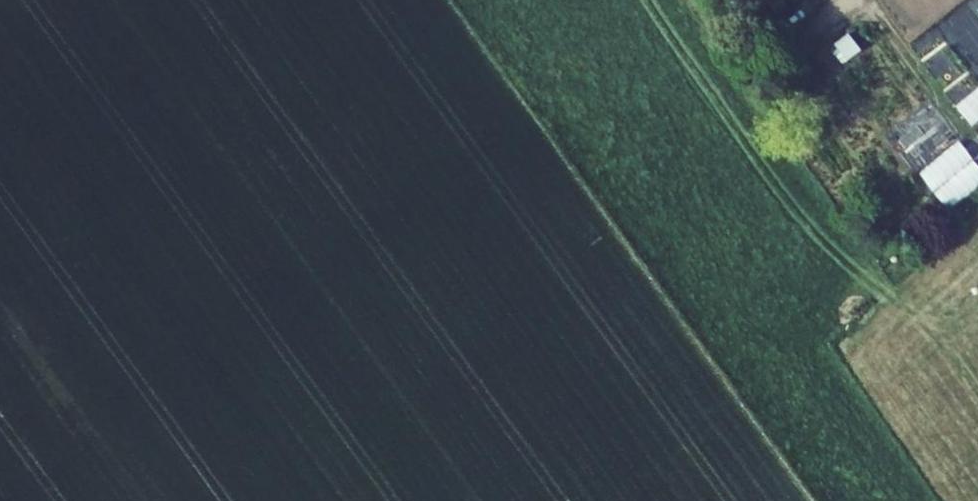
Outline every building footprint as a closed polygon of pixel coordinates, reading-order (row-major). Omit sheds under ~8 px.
[(834,45),(847,61),(861,51),(848,34),(834,45)]
